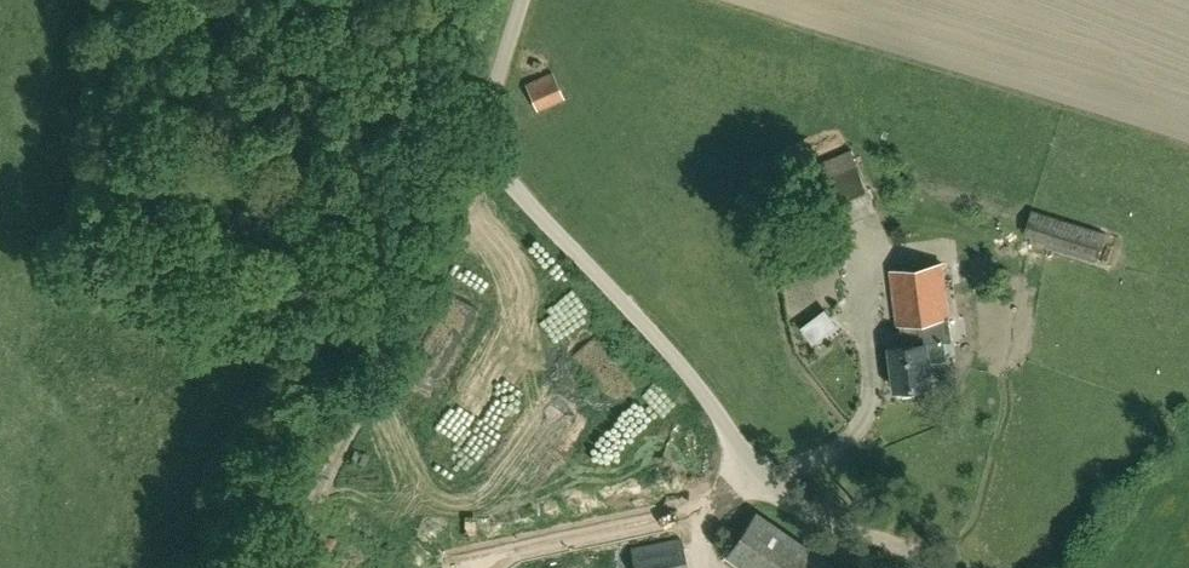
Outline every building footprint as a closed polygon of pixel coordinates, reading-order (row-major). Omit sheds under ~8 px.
[(525,84),(535,106),(561,95),(551,72),(525,84)] [(808,186),(816,206),(782,220),(793,245),(826,231),(825,229),(875,209),(851,149),(801,171),(808,186)] [(1105,231),(1030,209),(1024,233),(1098,256),(1105,231)] [(788,312),(842,307),(838,262),(791,267),(791,258),(783,259),(788,312)] [(891,269),(898,324),(901,324),(903,344),(891,345),(896,386),(898,386),(899,390),(903,393),(912,391),(915,388),(914,384),(931,382),(928,360),(946,357),(944,340),(951,339),(942,262),(891,269)] [(805,342),(833,327),(824,309),(796,324),(805,342)] [(755,513),(726,556),(743,567),(835,567),(755,513)] [(681,540),(631,549),(635,567),(686,567),(681,540)]
